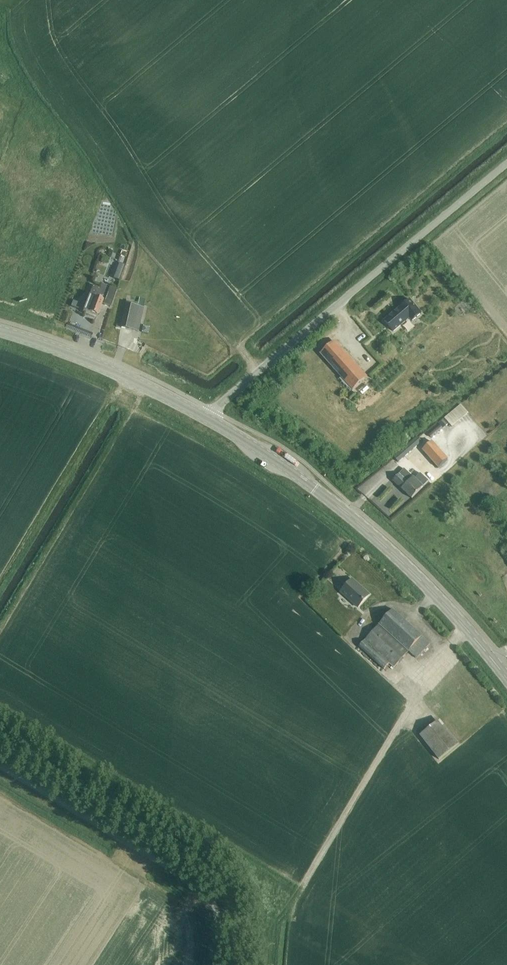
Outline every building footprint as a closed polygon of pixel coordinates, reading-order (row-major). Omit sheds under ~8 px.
[(106,293),(99,290),(99,289),(93,286),(89,296),(87,295),(84,302),(87,303),(84,311),(86,312),(85,314),(96,318),(102,303),(110,306),(116,291),(108,288),(106,293)] [(410,300),(385,321),(394,332),(409,319),(412,322),(421,314),(410,300)] [(126,304),(120,328),(133,331),(138,306),(126,304)] [(320,354),(353,390),(367,378),(334,342),(320,354)] [(461,406),(452,414),(439,424),(443,428),(449,423),(452,427),(468,414),(461,406)] [(439,426),(428,436),(431,439),(442,429),(439,426)] [(423,450),(439,468),(448,460),(432,442),(423,450)] [(418,448),(414,444),(395,460),(399,464),(418,448)] [(404,469),(393,481),(412,499),(429,481),(420,474),(415,479),(404,469)] [(353,579),(341,592),(359,608),(371,595),(353,579)] [(394,668),(422,637),(393,610),(364,641),(394,668)] [(441,760),(462,741),(441,717),(420,736),(441,760)]
